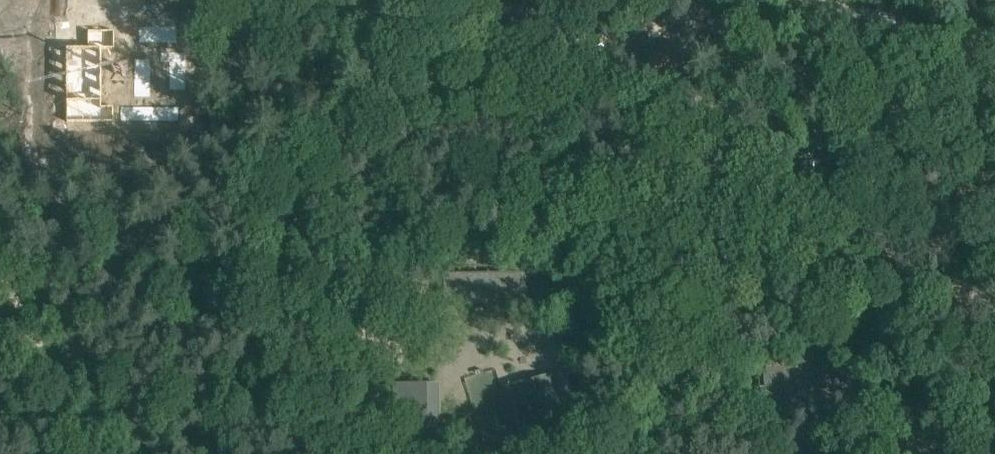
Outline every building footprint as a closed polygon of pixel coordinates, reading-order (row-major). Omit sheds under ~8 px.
[(179,42),(179,25),(139,25),(139,26),(139,43),(177,42),(179,42)] [(102,48),(116,48),(116,32),(90,32),(90,47),(67,47),(67,122),(114,122),(114,107),(102,107),(102,48)] [(188,90),(188,52),(186,52),(161,52),(161,63),(170,63),(170,90),(186,90),(188,90)] [(152,97),(152,59),(150,59),(134,59),(134,97),(151,97),(152,97)] [(183,123),(182,106),(180,106),(120,106),(120,122),(142,122),(142,124),(183,123)] [(444,276),(445,300),(526,299),(525,274),(444,276)] [(755,389),(752,422),(802,427),(809,357),(791,355),(789,374),(757,372),(756,378),(753,378),(752,389),(755,389)] [(549,422),(536,378),(509,386),(522,430),(549,422)] [(396,429),(424,429),(423,383),(395,383),(396,429)]
